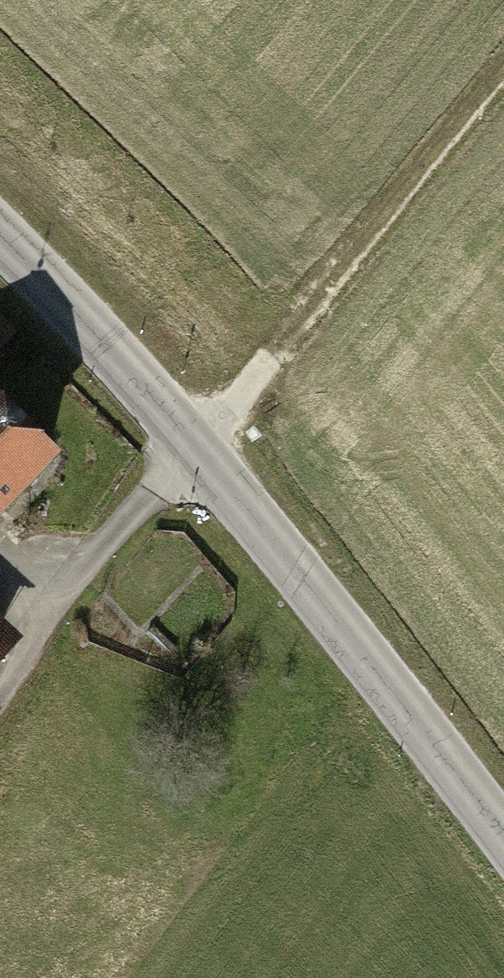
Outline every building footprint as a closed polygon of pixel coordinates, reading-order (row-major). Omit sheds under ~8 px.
[(0,401),(0,482),(41,440),(0,401)]
